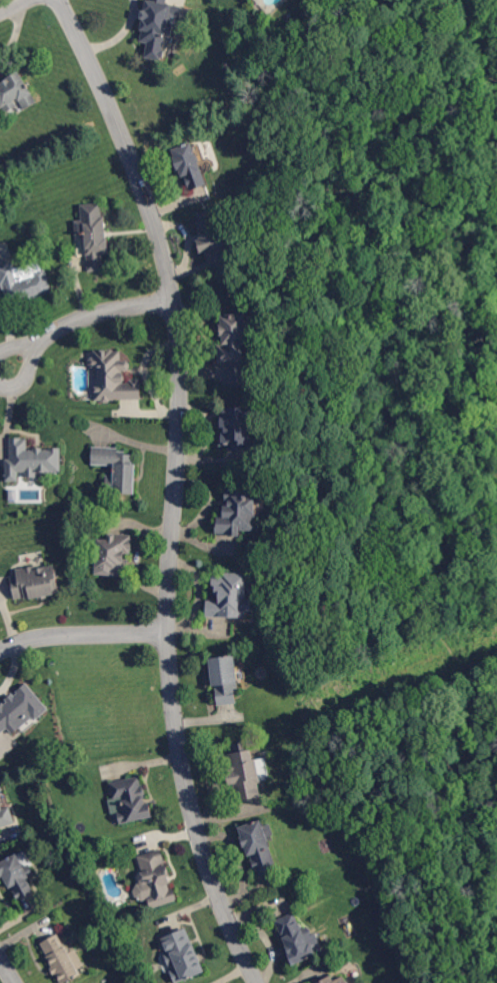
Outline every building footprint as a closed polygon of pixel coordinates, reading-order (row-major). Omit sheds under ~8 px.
[(145,11),(147,0),(149,0),(167,0),(166,4),(182,7),(182,8),(181,9),(178,25),(178,26),(177,28),(174,27),(172,35),(171,38),(166,37),(163,50),(162,56),(161,58),(161,61),(149,58),(145,57),(148,43),(147,43),(141,41),(143,30),(141,29),(143,18),(143,16),(144,13),(145,11)] [(1,109),(0,110),(0,84),(1,83),(2,82),(4,81),(4,79),(13,74),(16,72),(18,76),(25,88),(27,93),(29,92),(34,103),(21,110),(16,100),(12,103),(14,108),(4,114),(3,113),(2,112),(1,109)] [(208,184),(207,184),(206,185),(205,185),(194,189),(193,190),(192,190),(186,175),(183,177),(180,168),(179,166),(179,165),(178,162),(176,157),(173,150),(176,148),(184,145),(192,142),(193,145),(194,147),(199,161),(200,162),(202,168),(208,184)] [(102,217),(106,217),(107,232),(107,234),(107,236),(108,237),(109,253),(103,253),(104,270),(97,270),(92,271),(89,271),(89,270),(88,256),(88,255),(88,254),(86,233),(77,234),(76,220),(83,220),(82,205),(86,204),(101,203),(102,217)] [(203,252),(199,240),(199,239),(200,239),(202,239),(201,235),(200,232),(197,222),(201,221),(199,214),(200,213),(210,211),(219,208),(221,217),(226,234),(227,239),(228,243),(229,245),(228,246),(227,246),(206,251),(205,252),(203,252)] [(10,305),(0,272),(0,265),(13,262),(15,261),(17,268),(40,261),(42,269),(46,267),(53,293),(40,297),(35,299),(35,301),(34,301),(31,302),(30,303),(29,300),(28,300),(10,305)] [(247,325),(249,324),(250,324),(250,327),(251,335),(248,335),(247,335),(247,340),(247,343),(245,343),(244,343),(244,356),(245,360),(244,360),(243,360),(222,361),(221,361),(219,361),(218,344),(223,344),(223,341),(223,335),(221,335),(221,332),(221,329),(221,324),(223,324),(222,315),(235,314),(238,314),(239,314),(240,314),(245,314),(246,314),(247,314),(247,315),(247,319),(247,325)] [(115,351),(122,351),(122,361),(129,361),(131,363),(132,368),(130,370),(125,370),(125,371),(125,375),(125,379),(126,383),(130,383),(130,379),(140,379),(141,382),(142,382),(142,399),(140,399),(121,400),(96,400),(96,399),(96,380),(99,380),(99,367),(93,367),(90,364),(90,360),(92,357),(95,357),(95,353),(95,350),(115,350),(115,351)] [(252,428),(252,438),(252,444),(252,446),(252,450),(251,450),(250,450),(244,450),(232,450),(230,450),(229,450),(229,445),(229,444),(224,444),(223,431),(226,431),(226,426),(223,427),(223,422),(223,416),(223,414),(223,408),(254,407),(254,410),(254,411),(255,420),(252,420),(252,422),(252,428)] [(28,451),(35,450),(35,448),(37,448),(41,448),(44,448),(44,450),(51,450),(51,448),(61,448),(61,450),(62,471),(54,471),(50,471),(37,472),(37,476),(36,476),(28,477),(26,477),(26,471),(19,472),(19,480),(15,480),(8,480),(7,468),(7,458),(12,458),(11,441),(11,438),(19,438),(28,438),(28,440),(28,451)] [(136,479),(136,482),(136,494),(106,493),(107,477),(107,475),(116,475),(116,465),(109,465),(92,464),(93,447),(94,447),(106,447),(117,448),(119,448),(118,451),(123,451),(123,455),(133,455),(133,465),(137,465),(136,479)] [(256,499),(256,501),(256,529),(256,530),(254,530),(249,530),(243,530),(241,529),(241,531),(241,535),(240,535),(238,535),(230,535),(230,533),(219,533),(218,533),(218,514),(224,514),(224,506),(224,505),(230,505),(230,504),(230,503),(230,501),(230,498),(227,498),(227,488),(228,488),(233,488),(233,483),(234,483),(248,483),(256,483),(256,499)] [(131,554),(129,554),(128,559),(130,559),(129,568),(127,568),(127,577),(96,575),(97,562),(98,556),(95,556),(95,555),(96,544),(98,545),(99,539),(107,540),(108,533),(133,535),(131,554)] [(57,581),(59,592),(52,593),(44,595),(43,595),(42,595),(27,598),(26,595),(17,597),(16,597),(15,594),(12,579),(14,579),(19,578),(18,570),(34,567),(35,570),(54,566),(57,581)] [(248,577),(247,598),(253,599),(253,601),(253,611),(248,611),(247,618),(232,618),(208,617),(207,617),(208,600),(221,601),(221,595),(216,594),(216,593),(216,590),(216,588),(213,588),(213,576),(223,576),(223,573),(248,574),(248,577)] [(240,688),(237,689),(238,703),(235,704),(219,706),(217,688),(218,688),(218,686),(213,686),(212,675),(212,673),(212,672),(210,658),(236,655),(237,665),(239,684),(240,688)] [(7,729),(0,735),(0,705),(4,702),(5,704),(8,702),(6,698),(12,693),(14,696),(17,693),(16,692),(24,685),(27,682),(49,709),(35,721),(35,722),(32,719),(20,729),(13,735),(8,728),(7,729)] [(254,761),(257,760),(257,761),(261,782),(262,783),(258,784),(261,798),(259,798),(240,802),(238,802),(235,786),(229,787),(227,774),(231,773),(230,768),(230,767),(227,768),(225,756),(232,754),(231,746),(250,742),(254,761)] [(141,786),(142,786),(145,797),(143,798),(144,802),(144,804),(149,803),(152,817),(119,825),(117,814),(117,813),(110,815),(107,801),(112,799),(109,784),(110,784),(122,781),(139,777),(139,781),(141,786)] [(2,828),(0,829),(0,800),(3,810),(11,807),(16,822),(16,823),(12,824),(2,828)] [(264,826),(271,823),(273,831),(275,835),(274,835),(268,838),(279,870),(278,870),(277,870),(260,876),(259,876),(259,874),(252,855),(249,856),(246,845),(245,843),(245,841),(244,840),(240,828),(260,821),(262,820),(262,821),(264,826)] [(173,884),(170,885),(172,889),(174,888),(178,900),(152,908),(152,906),(149,897),(151,896),(147,884),(145,884),(141,882),(140,877),(141,873),(144,873),(139,856),(140,856),(158,850),(159,850),(162,849),(171,878),(172,882),(173,884)] [(2,877),(0,873),(0,863),(3,862),(18,854),(20,857),(24,865),(25,867),(31,864),(36,874),(29,878),(35,891),(34,892),(33,892),(19,899),(16,894),(12,887),(10,888),(6,880),(6,879),(5,878),(4,876),(2,877)] [(302,930),(308,928),(312,937),(316,946),(313,948),(317,954),(317,955),(293,967),(287,955),(289,954),(289,953),(288,951),(286,948),(287,947),(283,939),(284,938),(283,936),(282,937),(275,922),(276,922),(293,914),(295,913),(302,930)] [(205,973),(181,982),(175,982),(171,973),(170,972),(177,970),(175,965),(169,967),(165,956),(168,955),(167,954),(161,939),(164,938),(184,930),(187,929),(193,944),(194,944),(199,957),(201,961),(205,973)] [(66,982),(64,982),(61,982),(56,973),(54,974),(54,973),(53,971),(52,970),(51,967),(53,966),(41,944),(42,943),(43,942),(57,935),(59,934),(66,947),(67,947),(67,948),(70,953),(76,949),(85,965),(84,966),(78,969),(81,974),(76,976),(72,978),(66,982)] [(348,982),(317,982),(321,981),(327,978),(331,975),(332,977),(335,981),(344,976),(348,982)]
